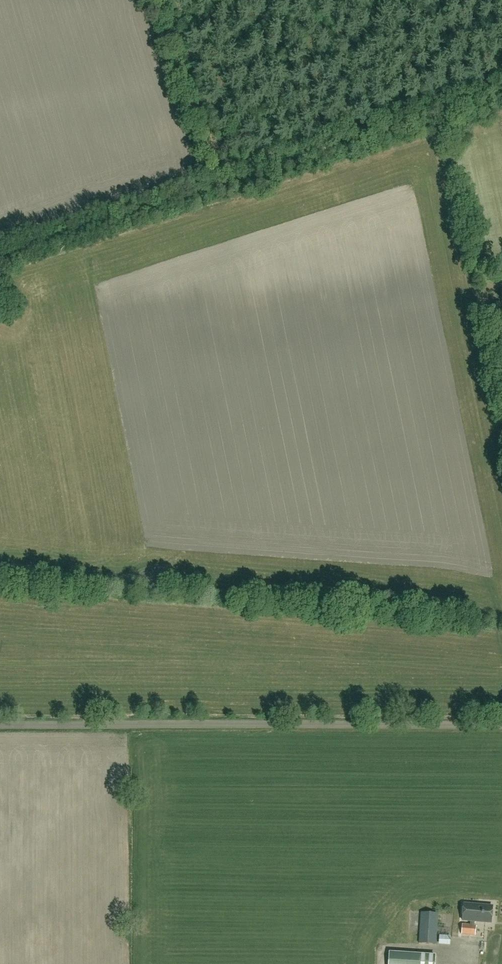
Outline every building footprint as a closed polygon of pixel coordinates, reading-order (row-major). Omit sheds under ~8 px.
[(470,921),(470,925),(462,924),(462,934),(475,935),(476,925),(474,925),(475,921),(491,923),(492,906),(464,904),(462,920),(470,921)] [(421,912),(419,943),(436,944),(438,913),(421,912)] [(450,944),(451,935),(439,935),(439,944),(450,944)] [(389,953),(389,963),(435,963),(435,956),(389,953)]
